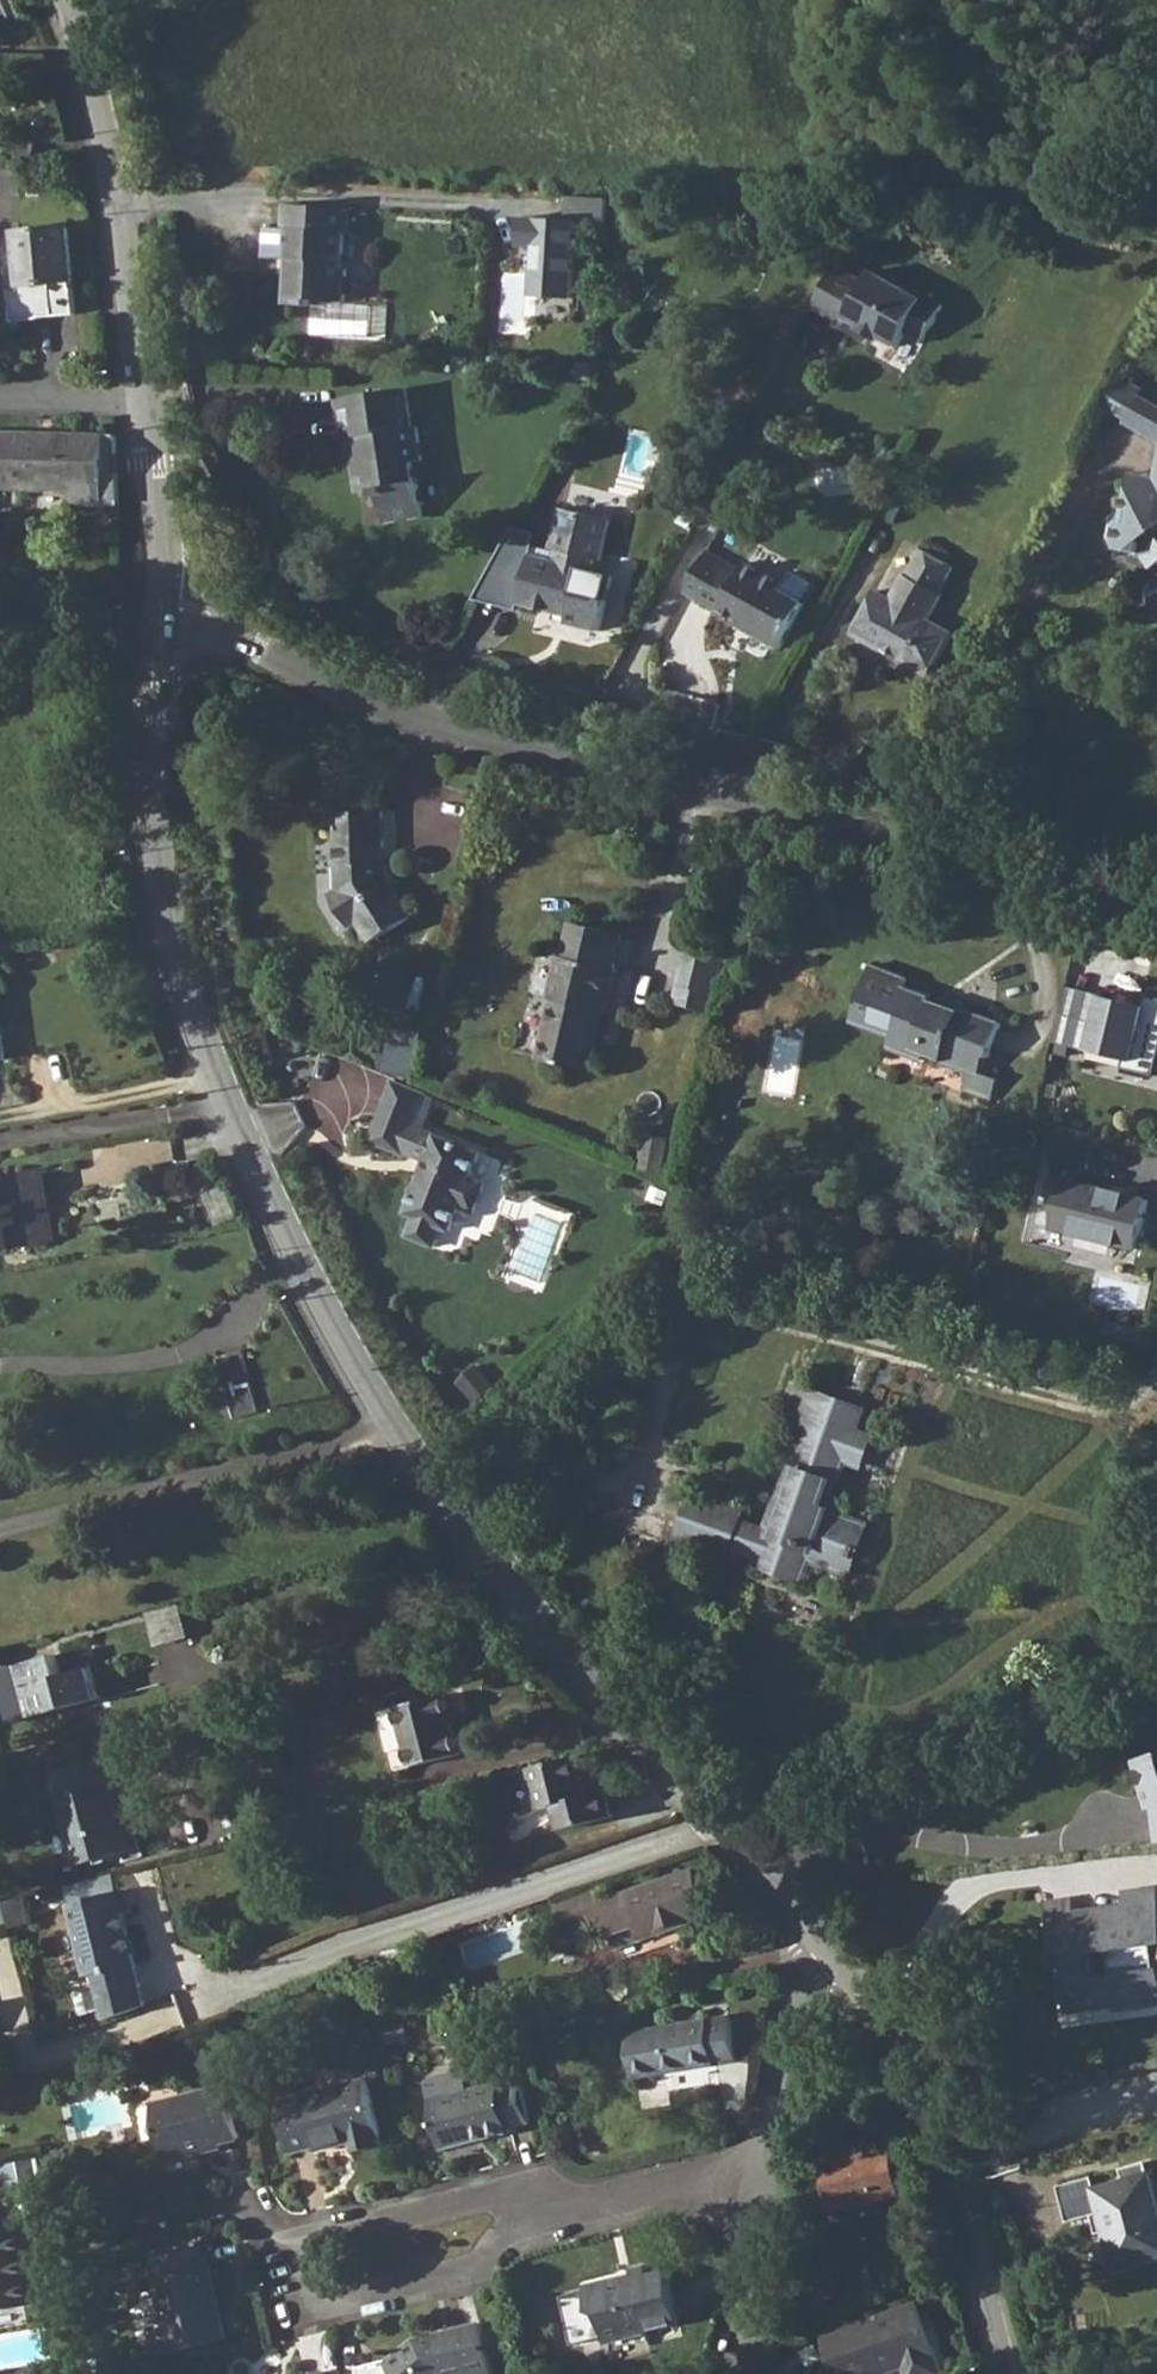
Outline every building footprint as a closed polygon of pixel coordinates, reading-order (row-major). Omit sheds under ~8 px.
[(13,141),(11,163),(27,164),(34,165),(36,143),(13,141)] [(522,246),(537,247),(533,294),(579,297),(585,222),(609,224),(611,197),(570,194),(568,217),(525,214),(522,246)] [(277,204),(275,228),(256,226),(255,254),(279,256),(279,260),(285,260),(284,275),(279,275),(278,305),(306,306),(306,300),(338,300),(339,268),(335,268),(336,232),(339,231),(340,209),(277,204)] [(70,228),(16,232),(22,285),(74,280),(70,228)] [(871,269),(841,253),(818,295),(847,311),(851,305),(867,313),(865,317),(885,327),(887,324),(904,333),(912,318),(930,328),(949,292),(913,272),(911,277),(877,258),(871,269)] [(399,391),(332,401),(335,439),(360,436),(362,454),(355,460),(349,473),(352,496),(375,492),(380,523),(420,516),(416,486),(411,486),(408,464),(418,462),(413,429),(405,429),(399,391)] [(1122,428),(1155,448),(1149,482),(1147,493),(1124,490),(1117,523),(1108,527),(1105,543),(1111,554),(1139,559),(1148,550),(1156,552),(1156,408),(1139,397),(1122,428)] [(117,434),(0,431),(0,488),(74,490),(75,503),(120,503),(117,434)] [(528,554),(517,604),(551,613),(552,607),(564,609),(563,620),(596,628),(608,573),(591,568),(594,558),(597,558),(605,527),(606,517),(556,505),(547,545),(556,547),(552,560),(528,554)] [(803,598),(779,585),(782,579),(745,559),(740,566),(708,547),(685,590),(718,609),(721,606),(750,622),(747,630),(779,646),(803,598)] [(881,590),(859,630),(935,672),(957,630),(935,617),(947,592),(945,588),(957,564),(928,549),(915,572),(912,572),(897,598),(881,590)] [(339,892),(331,897),(350,928),(357,924),(370,945),(412,918),(390,882),(390,862),(386,862),(384,811),(337,811),(339,892)] [(551,999),(537,1057),(589,1070),(604,1013),(607,1013),(618,969),(615,969),(623,933),(571,920),(563,954),(560,954),(548,999),(551,999)] [(687,949),(675,1002),(712,1011),(725,960),(687,949)] [(870,964),(850,1020),(893,1036),(889,1045),(924,1059),(926,1055),(969,1072),(963,1089),(991,1100),(998,1080),(976,1072),(982,1055),(988,1057),(1001,1023),(960,1007),(958,1010),(929,998),(927,1002),(912,996),(915,990),(904,987),(907,978),(870,964)] [(1101,993),(1088,1052),(1156,1070),(1156,996),(1154,996),(1152,1008),(1101,993)] [(391,1024),(386,1070),(419,1073),(424,1028),(391,1024)] [(407,1157),(408,1154),(432,1164),(412,1218),(420,1221),(414,1239),(445,1250),(451,1233),(462,1237),(470,1215),(481,1218),(492,1188),(478,1183),(487,1156),(426,1132),(440,1097),(401,1081),(375,1144),(407,1157)] [(1064,1122),(1050,1157),(1086,1172),(1100,1136),(1064,1122)] [(647,1131),(638,1166),(663,1172),(670,1136),(647,1131)] [(41,1171),(5,1177),(4,1180),(0,1180),(0,1246),(26,1242),(26,1241),(52,1235),(45,1193),(41,1171)] [(1066,1178),(1055,1227),(1141,1247),(1154,1195),(1066,1178)] [(243,1354),(220,1360),(236,1418),(260,1411),(243,1354)] [(693,1492),(678,1534),(727,1551),(729,1547),(757,1557),(763,1558),(761,1564),(802,1578),(810,1558),(849,1571),(866,1525),(827,1510),(846,1460),(860,1464),(870,1435),(857,1429),(864,1410),(804,1388),(794,1414),(806,1418),(779,1494),(781,1495),(791,1498),(786,1512),(780,1510),(772,1531),(768,1530),(739,1520),(734,1517),(737,1508),(693,1492)] [(160,1642),(192,1634),(184,1602),(151,1610),(160,1642)] [(14,1667),(21,1691),(91,1671),(90,1667),(62,1675),(56,1656),(14,1667)] [(91,1671),(21,1691),(29,1719),(98,1699),(91,1671)] [(409,1749),(413,1765),(461,1753),(446,1695),(381,1713),(391,1753),(409,1749)] [(1137,1759),(1146,1792),(1150,1790),(1155,1807),(1156,1829),(1156,1754),(1137,1759)] [(574,1756),(529,1768),(539,1808),(553,1805),(559,1830),(612,1817),(604,1790),(584,1794),(574,1756)] [(103,1758),(51,1772),(76,1865),(128,1851),(103,1758)] [(610,1934),(611,1934),(637,1924),(643,1936),(643,1937),(708,1914),(693,1869),(600,1901),(596,1889),(554,1903),(566,1935),(585,1929),(583,1924),(603,1917),(610,1934)] [(1156,1943),(1156,1888),(1124,1892),(1125,1906),(1112,1907),(1092,1910),(1093,1926),(1076,1928),(1075,1912),(1049,1923),(1055,1967),(1061,1967),(1066,2009),(1138,2000),(1139,2003),(1151,2002),(1156,2001),(1156,1968),(1155,1968),(1153,1943),(1156,1943)] [(73,1904),(84,1945),(126,1935),(122,1913),(130,1911),(125,1890),(73,1904)] [(1073,1900),(1047,1903),(1049,1923),(1075,1912),(1073,1900)] [(126,1935),(84,1945),(92,1974),(133,1964),(126,1935)] [(731,2018),(626,2034),(634,2075),(737,2059),(731,2018)] [(367,2079),(279,2101),(291,2153),(317,2147),(318,2150),(342,2143),(342,2140),(351,2138),(355,2152),(380,2145),(379,2135),(381,2134),(367,2079)] [(469,2089),(430,2099),(442,2149),(511,2131),(510,2127),(530,2122),(520,2081),(501,2086),(499,2082),(469,2089)] [(228,2084),(153,2103),(167,2161),(194,2154),(194,2149),(241,2138),(228,2084)] [(117,2096),(69,2108),(76,2133),(124,2122),(117,2096)] [(833,2163),(825,2165),(835,2208),(901,2194),(891,2151),(872,2154),(833,2163)] [(1061,2187),(1075,2222),(1087,2219),(1094,2217),(1100,2234),(1110,2273),(1153,2261),(1151,2254),(1156,2253),(1156,2211),(1153,2212),(1141,2166),(1115,2173),(1119,2187),(1111,2188),(1110,2186),(1089,2192),(1086,2180),(1061,2187)] [(1061,2187),(1053,2189),(1062,2225),(1075,2222),(1061,2187)] [(19,2230),(14,2231),(10,2208),(0,2210),(0,2308),(39,2302),(34,2276),(29,2277),(19,2230)] [(204,2247),(154,2258),(159,2279),(157,2280),(166,2322),(149,2326),(145,2333),(149,2351),(156,2355),(173,2351),(229,2338),(212,2267),(208,2267),(204,2247)] [(803,2264),(792,2336),(811,2338),(815,2302),(832,2304),(838,2270),(803,2264)] [(622,2277),(586,2286),(591,2308),(604,2312),(611,2340),(682,2324),(670,2272),(651,2275),(649,2268),(634,2270),(636,2279),(626,2281),(622,2277)] [(823,2334),(838,2373),(888,2373),(898,2370),(900,2373),(933,2373),(907,2301),(823,2334)] [(433,2334),(437,2373),(475,2373),(477,2373),(494,2371),(482,2323),(433,2334)] [(433,2334),(416,2338),(392,2359),(389,2361),(400,2373),(437,2373),(433,2334)] [(392,2359),(391,2357),(361,2365),(363,2371),(353,2373),(400,2373),(389,2361),(392,2359)]
